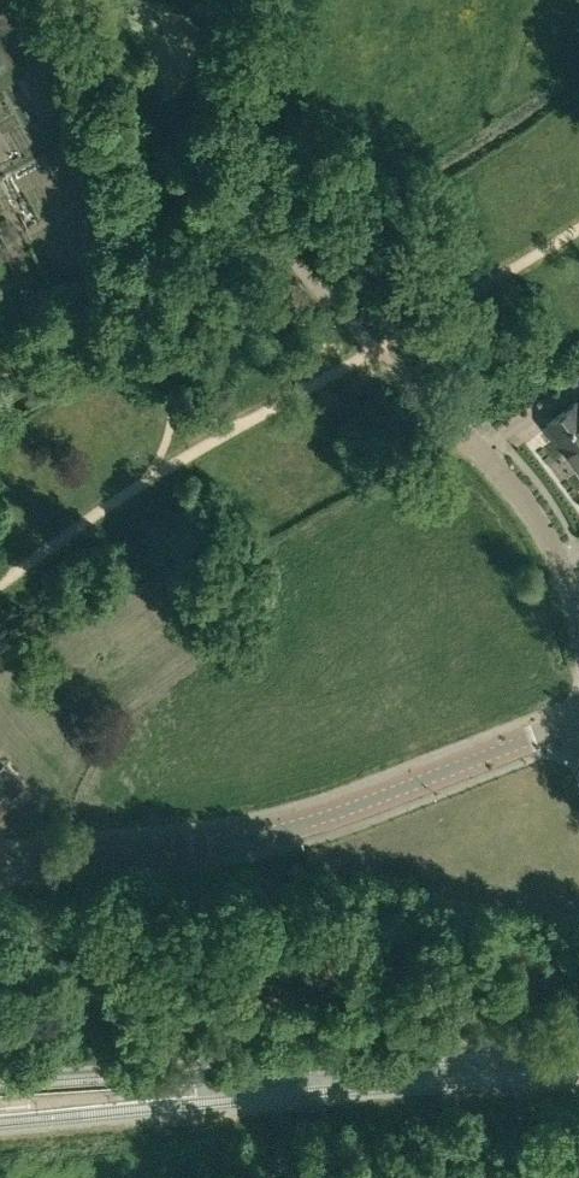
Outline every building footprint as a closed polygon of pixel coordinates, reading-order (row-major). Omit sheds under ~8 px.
[(545,423),(578,466),(578,402),(576,404),(574,401),(545,423)] [(7,799),(22,785),(3,763),(0,766),(0,798),(4,795),(7,799)]
